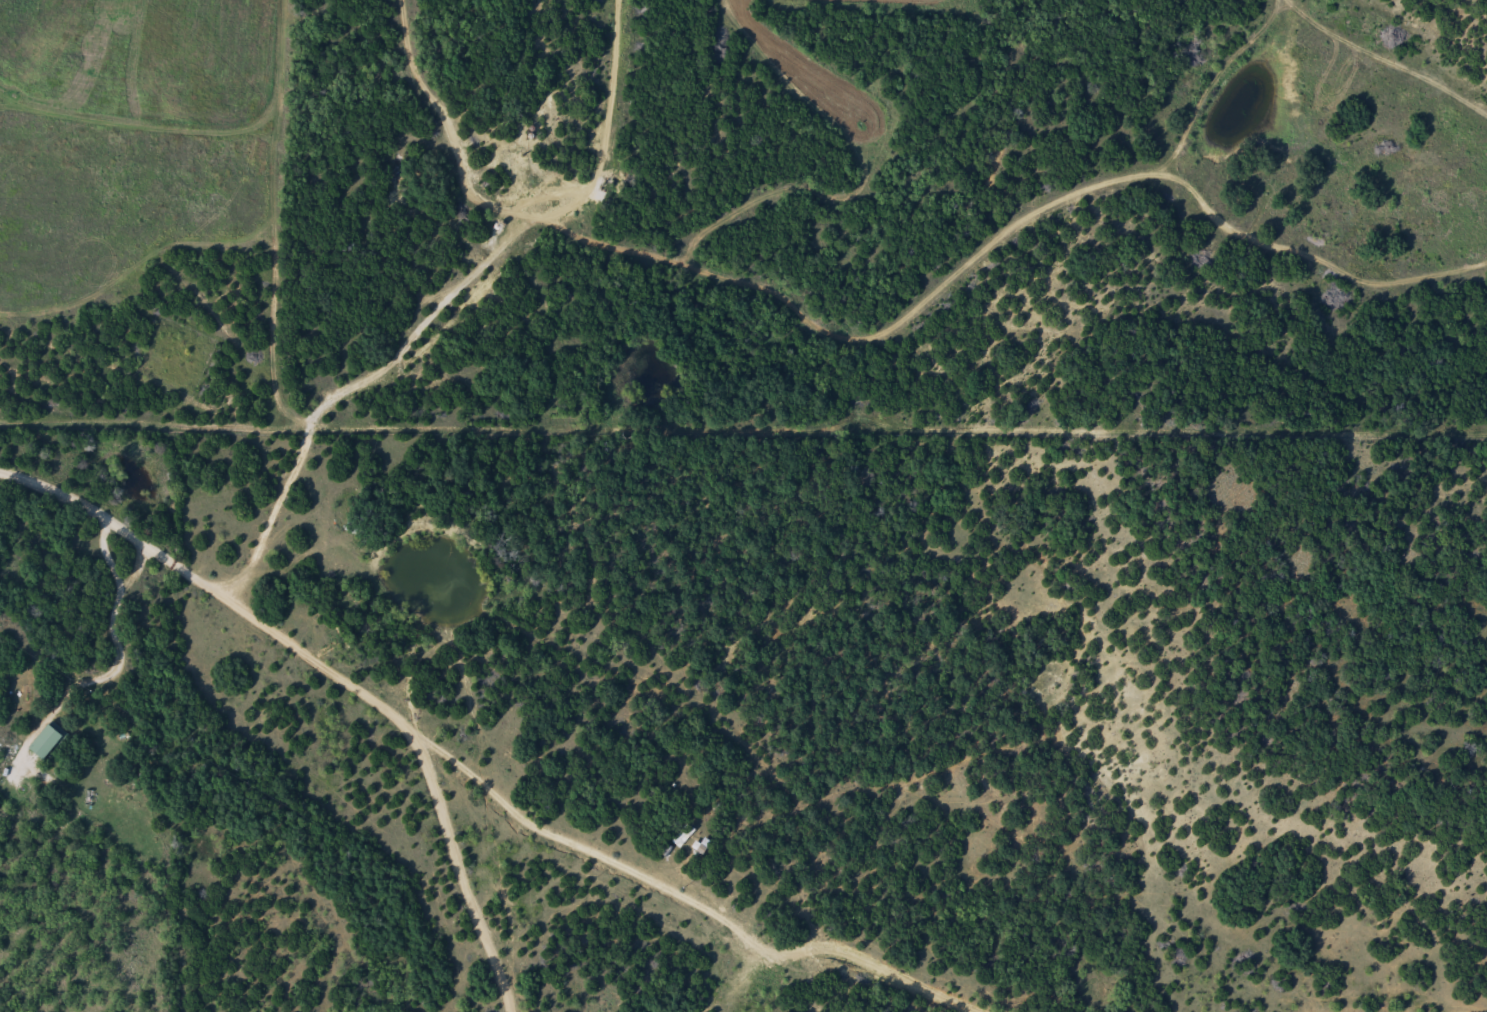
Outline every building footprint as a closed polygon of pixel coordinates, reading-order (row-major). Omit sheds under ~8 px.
[(69,739),(54,725),(29,751),(44,766),(69,739)] [(672,843),(678,851),(696,837),(689,829),(672,843)]
